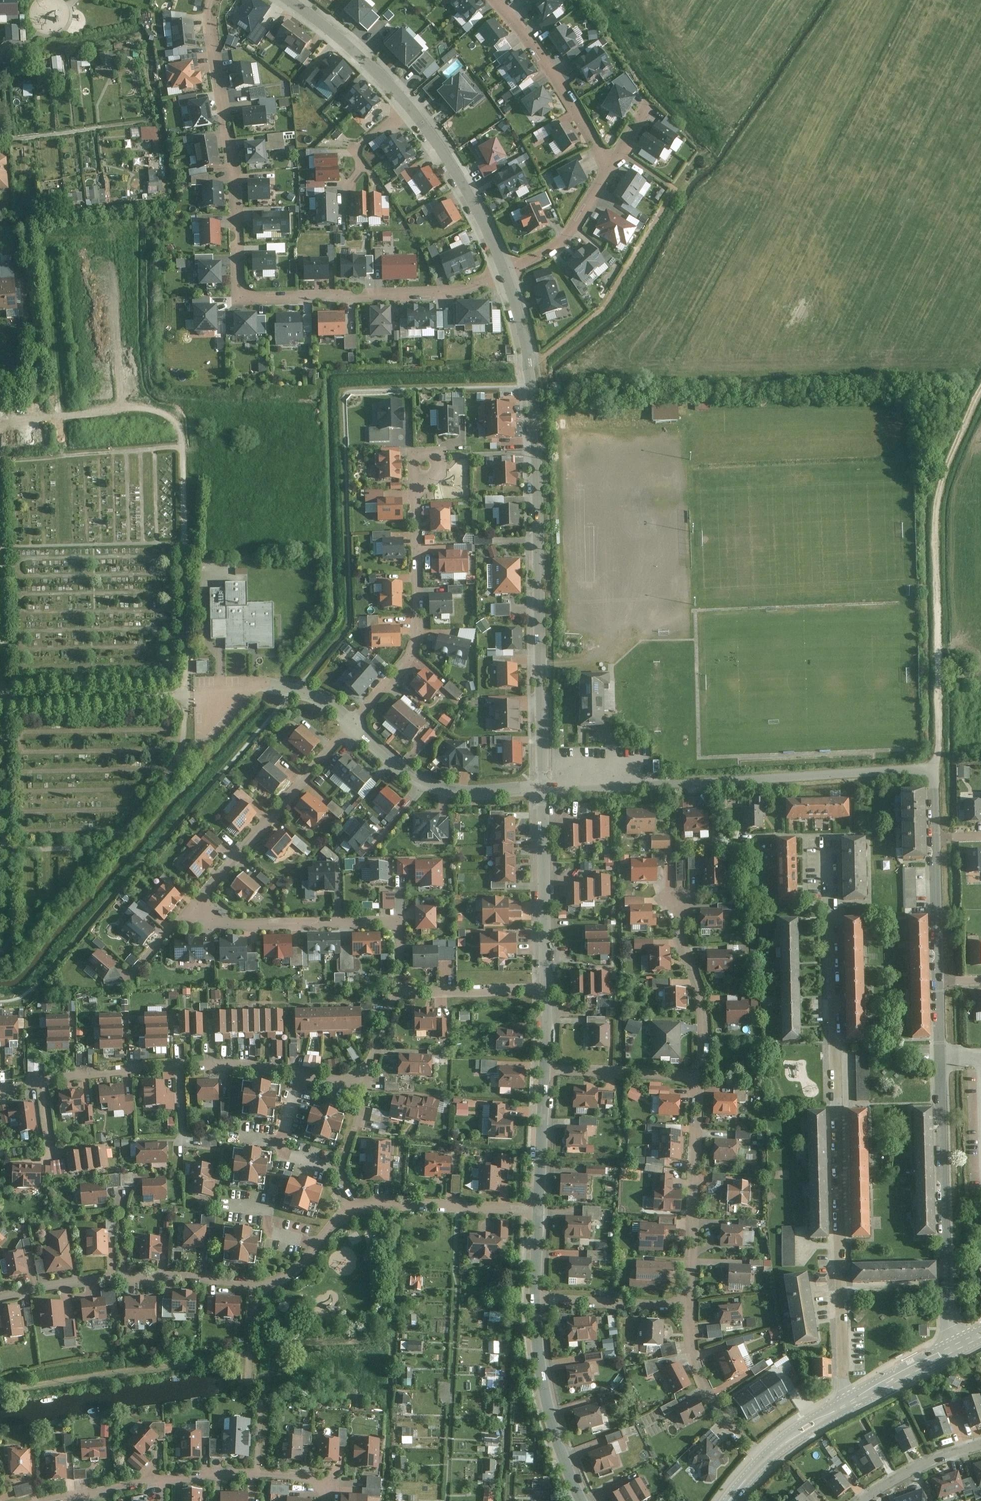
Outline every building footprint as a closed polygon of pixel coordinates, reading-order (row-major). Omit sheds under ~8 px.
[(19,15),(18,0),(0,0),(0,16),(19,15)] [(237,24),(251,34),(251,33),(258,24),(269,8),(257,0),(245,0),(244,2),(245,5),(248,7),(237,24)] [(346,13),(360,25),(360,24),(368,16),(372,11),(360,0),(357,0),(346,13)] [(449,3),(459,13),(473,0),(452,0),(449,3)] [(477,0),(473,0),(459,13),(469,23),(479,13),(485,8),(477,0)] [(532,4),(544,19),(551,14),(560,8),(554,0),(536,0),(532,4)] [(494,21),(480,32),(492,47),(493,47),(504,39),(506,37),(494,21)] [(177,37),(198,34),(196,22),(175,25),(177,37)] [(284,28),(276,37),(284,43),(282,46),(286,49),(289,46),(301,30),(298,28),(297,29),(288,22),(284,28)] [(7,40),(20,39),(19,24),(6,25),(7,40)] [(564,27),(549,37),(563,57),(567,55),(578,47),(573,41),(576,39),(571,32),(568,34),(564,27)] [(399,29),(384,44),(396,57),(412,42),(399,29)] [(301,30),(289,46),(300,55),(305,49),(312,40),(303,33),(304,32),(301,30)] [(179,51),(199,48),(198,34),(177,37),(179,51)] [(236,47),(239,38),(229,35),(226,44),(236,47)] [(412,42),(396,57),(409,70),(412,67),(424,55),(424,54),(423,54),(412,42)] [(599,49),(587,57),(599,75),(611,67),(599,49)] [(101,51),(101,66),(113,65),(112,51),(101,51)] [(512,58),(503,64),(511,76),(529,63),(520,52),(512,58)] [(587,57),(575,65),(588,83),(589,82),(599,75),(587,57)] [(320,74),(316,77),(320,80),(323,83),(334,92),(335,93),(351,73),(333,58),(329,63),(327,62),(321,69),(322,70),(320,74)] [(196,63),(170,66),(174,91),(206,86),(204,74),(197,75),(196,63)] [(537,74),(529,63),(511,76),(518,86),(519,87),(527,81),(537,74)] [(262,86),(259,64),(234,68),(237,90),(262,86)] [(311,66),(301,78),(313,88),(314,87),(320,80),(316,77),(320,74),(311,66)] [(625,73),(615,80),(623,90),(625,89),(629,95),(637,89),(625,73)] [(443,94),(459,114),(481,96),(463,75),(448,87),(441,93),(443,94)] [(441,93),(448,87),(439,77),(424,90),(434,102),(443,94),(441,93)] [(361,84),(345,99),(356,109),(371,94),(361,84)] [(615,88),(604,109),(610,113),(618,117),(622,119),(634,99),(620,91),(616,88),(615,88)] [(528,100),(523,103),(532,116),(539,112),(542,117),(551,111),(547,106),(551,103),(542,90),(541,89),(532,95),(527,98),(528,100)] [(381,103),(371,94),(356,109),(365,119),(381,103)] [(212,126),(208,103),(190,106),(192,122),(195,121),(197,129),(212,126)] [(270,109),(246,111),(248,129),(271,127),(270,109)] [(554,133),(553,134),(563,152),(579,142),(568,124),(554,133)] [(651,136),(650,136),(666,147),(669,149),(677,137),(675,136),(669,132),(660,126),(658,125),(651,136)] [(158,127),(131,127),(131,138),(158,138),(158,127)] [(268,142),(247,143),(248,164),(269,163),(268,149),(283,148),(283,133),(267,134),(268,142)] [(647,134),(639,146),(643,149),(647,151),(653,155),(658,158),(658,159),(666,147),(650,136),(651,136),(647,134)] [(389,142),(381,147),(389,159),(407,146),(399,135),(389,142)] [(505,156),(495,138),(477,148),(486,163),(488,166),(496,162),(505,156)] [(201,155),(223,151),(221,139),(199,142),(201,155)] [(415,158),(407,146),(389,159),(397,170),(406,164),(415,158)] [(223,151),(201,155),(202,167),(225,164),(223,151)] [(318,168),(339,167),(344,167),(344,155),(317,156),(318,168)] [(500,168),(496,162),(488,166),(486,163),(478,167),(484,177),(500,168)] [(569,168),(559,173),(560,176),(567,188),(568,191),(586,182),(577,164),(572,166),(569,168)] [(158,166),(150,167),(151,190),(164,190),(164,177),(159,177),(158,166)] [(511,170),(505,173),(516,192),(528,185),(517,166),(511,170)] [(313,168),(314,182),(340,181),(339,167),(318,168),(313,168)] [(414,179),(422,191),(425,195),(440,186),(429,169),(422,174),(414,179)] [(623,180),(621,183),(638,194),(645,183),(645,182),(630,172),(624,180),(623,180)] [(505,173),(493,180),(503,199),(516,192),(505,173)] [(272,183),(253,184),(253,201),(272,201),(272,183)] [(620,186),(614,196),(624,203),(629,206),(638,194),(621,183),(619,185),(620,186)] [(99,188),(99,186),(87,186),(88,205),(107,204),(106,188),(99,188)] [(207,210),(228,209),(227,186),(206,186),(207,210)] [(70,205),(79,205),(78,191),(69,191),(70,205)] [(314,195),(314,209),(333,209),(333,195),(314,195)] [(371,196),(359,197),(360,219),(372,218),(371,196)] [(384,196),(371,196),(372,218),(385,217),(384,196)] [(432,211),(431,209),(439,203),(436,199),(421,208),(426,216),(432,211)] [(441,207),(434,212),(445,229),(460,220),(450,202),(441,207)] [(525,219),(521,221),(525,228),(528,227),(531,233),(547,226),(541,211),(538,205),(533,208),(529,209),(522,212),(525,219)] [(314,209),(314,226),(333,225),(333,209),(314,209)] [(251,211),(251,232),(271,231),(271,211),(251,211)] [(289,211),(271,211),(271,231),(289,231),(289,211)] [(607,212),(597,228),(604,232),(601,236),(609,241),(622,220),(607,212)] [(622,220),(609,241),(618,246),(620,241),(626,245),(636,229),(626,222),(622,220)] [(205,247),(225,247),(224,223),(205,224),(205,247)] [(392,240),(392,232),(383,232),(383,241),(392,240)] [(338,244),(346,244),(346,234),(338,235),(338,244)] [(582,251),(578,255),(593,272),(604,263),(605,262),(600,257),(590,245),(583,252),(582,251)] [(464,247),(453,252),(461,273),(475,266),(470,254),(468,255),(464,247)] [(441,258),(442,260),(444,265),(442,266),(448,279),(461,273),(453,252),(441,258)] [(279,254),(257,255),(257,271),(280,271),(279,254)] [(338,256),(339,275),(368,273),(367,255),(338,256)] [(575,259),(567,266),(577,277),(582,282),(583,282),(593,272),(578,255),(574,258),(575,259)] [(382,257),(383,277),(416,276),(415,256),(382,257)] [(299,259),(300,277),(329,276),(328,258),(299,259)] [(228,263),(205,264),(206,287),(229,286),(228,263)] [(0,281),(0,310),(18,308),(15,279),(0,281)] [(538,288),(535,289),(538,298),(536,299),(539,306),(540,306),(543,315),(562,309),(561,308),(568,306),(566,301),(564,296),(564,294),(561,295),(558,295),(554,283),(538,288)] [(454,305),(454,326),(465,326),(465,332),(473,332),(473,326),(472,304),(454,305)] [(472,304),(473,326),(493,325),(493,311),(492,304),(472,304)] [(224,335),(223,307),(196,308),(197,336),(224,335)] [(412,331),(425,331),(424,308),(411,308),(412,331)] [(437,308),(424,308),(425,331),(438,331),(437,308)] [(396,309),(375,309),(375,328),(396,328),(396,309)] [(347,313),(322,314),(323,338),(348,337),(347,313)] [(304,314),(280,314),(281,345),(305,344),(304,314)] [(264,338),(263,315),(240,316),(241,339),(264,338)] [(453,398),(454,409),(459,409),(459,416),(465,415),(465,398),(453,398)] [(402,402),(380,402),(380,428),(390,428),(403,428),(402,402)] [(678,420),(678,404),(651,405),(652,421),(678,420)] [(512,429),(512,421),(512,413),(515,413),(514,405),(484,406),(485,422),(485,438),(515,437),(515,429),(512,429)] [(454,409),(438,409),(439,436),(459,436),(459,416),(459,409),(454,409)] [(390,441),(390,428),(380,428),(370,428),(370,442),(390,441)] [(401,479),(400,454),(376,455),(376,465),(380,467),(380,480),(401,479)] [(516,464),(496,465),(497,486),(517,485),(516,464)] [(379,501),(384,500),(384,491),(366,491),(366,504),(379,504),(379,501)] [(504,497),(487,497),(487,505),(504,505),(504,497)] [(379,504),(379,521),(403,520),(402,500),(384,500),(379,501),(379,504)] [(520,506),(501,507),(501,527),(520,527),(520,506)] [(451,511),(431,511),(432,532),(451,532),(451,511)] [(384,540),(392,539),(391,533),(374,533),(374,541),(384,541),(384,540)] [(425,534),(425,544),(435,544),(435,534),(425,534)] [(494,537),(476,537),(476,546),(494,545),(494,537)] [(384,541),(384,559),(404,559),(404,539),(392,539),(384,540),(384,541)] [(489,546),(489,555),(497,555),(497,546),(489,546)] [(455,575),(454,552),(440,552),(440,575),(455,575)] [(454,552),(455,575),(468,574),(467,552),(454,552)] [(494,560),(494,577),(522,577),(521,559),(494,560)] [(522,577),(494,577),(494,595),(522,594),(522,577)] [(403,593),(403,583),(383,583),(384,594),(382,594),(382,606),(384,606),(384,608),(401,607),(401,593),(403,593)] [(274,616),(274,604),(247,604),(246,584),(225,584),(225,590),(210,590),(211,640),(225,639),(226,650),(249,650),(249,645),(253,645),(258,645),(258,650),(275,650),(274,616)] [(449,588),(450,596),(453,595),(463,595),(463,587),(449,588)] [(450,596),(430,596),(431,616),(454,615),(453,595),(450,596)] [(511,605),(496,605),(496,617),(511,617),(511,605)] [(373,628),(379,628),(379,617),(368,617),(368,629),(373,629),(373,628)] [(487,619),(479,622),(482,632),(491,629),(487,619)] [(379,628),(373,628),(373,629),(373,648),(400,648),(400,628),(379,628)] [(523,650),(522,630),(504,631),(504,651),(523,650)] [(451,658),(456,639),(440,635),(435,654),(451,658)] [(456,639),(451,658),(467,662),(472,642),(456,639)] [(498,666),(512,666),(512,658),(494,658),(494,667),(498,666)] [(366,659),(362,664),(376,676),(381,671),(366,659)] [(209,673),(208,662),(197,663),(197,674),(209,673)] [(362,664),(354,674),(370,688),(378,678),(376,676),(362,664)] [(518,688),(518,666),(512,666),(498,666),(499,689),(518,688)] [(442,687),(424,672),(411,688),(429,703),(442,687)] [(612,673),(580,674),(581,715),(582,727),(606,726),(606,685),(612,685),(612,673)] [(362,698),(370,688),(354,674),(345,684),(362,698)] [(451,683),(445,689),(458,700),(463,694),(451,683)] [(384,720),(398,731),(414,713),(400,701),(384,720)] [(520,704),(496,704),(496,732),(521,731),(520,704)] [(414,713),(398,731),(411,742),(427,724),(414,713)] [(452,719),(445,714),(440,720),(447,726),(452,719)] [(320,744),(302,728),(289,743),(307,759),(320,744)] [(432,730),(422,740),(428,745),(437,734),(432,730)] [(462,768),(464,770),(476,759),(467,751),(467,743),(446,744),(447,751),(439,760),(451,771),(454,768),(458,768),(462,768)] [(522,766),(521,745),(514,745),(504,746),(505,767),(522,766)] [(270,765),(274,768),(282,758),(271,748),(258,761),(267,769),(270,765)] [(331,772),(344,784),(359,768),(345,756),(331,772)] [(274,768),(270,765),(267,769),(257,781),(273,795),(287,779),(274,768)] [(957,767),(957,778),(971,777),(971,766),(957,767)] [(359,768),(344,784),(357,796),(372,780),(359,768)] [(242,803),(249,809),(254,802),(240,790),(234,796),(242,803)] [(401,802),(387,790),(374,804),(389,816),(401,802)] [(924,814),(924,791),(902,792),(903,863),(925,863),(925,838),(924,814)] [(309,796),(295,811),(303,818),(301,819),(313,829),(330,811),(327,809),(316,800),(315,801),(309,796)] [(679,797),(679,808),(697,807),(696,796),(679,797)] [(753,808),(747,808),(746,828),(763,828),(763,816),(764,816),(764,798),(753,799),(753,808)] [(849,800),(813,801),(814,821),(849,820),(849,800)] [(814,821),(813,801),(787,801),(787,821),(814,821)] [(980,802),(964,802),(964,823),(980,823),(980,812),(980,802)] [(240,834),(256,815),(249,809),(242,803),(226,821),(240,834)] [(327,809),(330,811),(339,820),(345,813),(333,803),(327,809)] [(706,810),(683,812),(685,833),(693,833),(694,835),(698,834),(700,833),(708,832),(706,810)] [(640,834),(655,834),(654,812),(641,813),(641,811),(626,811),(627,835),(640,835),(640,834)] [(441,815),(414,815),(414,835),(422,835),(422,844),(441,843),(441,841),(441,819),(441,815)] [(358,819),(350,829),(367,843),(375,834),(358,819)] [(449,819),(441,819),(441,841),(450,841),(449,819)] [(515,819),(495,819),(495,831),(515,831),(515,819)] [(608,842),(608,819),(592,819),(592,825),(593,842),(608,842)] [(578,825),(578,829),(578,845),(593,845),(593,842),(592,825),(578,825)] [(367,843),(350,829),(342,838),(359,853),(367,843)] [(578,845),(578,829),(566,829),(567,850),(578,849),(578,845)] [(515,845),(515,831),(495,831),(495,845),(514,845),(515,845)] [(293,844),(279,833),(266,849),(279,860),(293,844)] [(210,834),(201,843),(214,854),(223,845),(210,834)] [(669,838),(652,838),(652,851),(669,850),(669,838)] [(198,880),(217,857),(214,854),(201,843),(196,839),(188,848),(193,853),(182,866),(198,880)] [(777,873),(796,872),(796,839),(776,840),(777,873)] [(843,840),(844,870),(866,870),(865,839),(843,840)] [(514,859),(514,845),(495,845),(492,845),(492,859),(496,859),(514,859)] [(327,864),(334,864),(339,859),(326,848),(321,854),(327,859),(327,864)] [(966,851),(967,874),(980,874),(980,851),(966,851)] [(655,862),(655,868),(663,868),(664,856),(652,856),(652,862),(655,862)] [(701,870),(700,856),(688,857),(688,871),(701,870)] [(496,859),(496,871),(516,871),(516,859),(514,859),(496,859)] [(417,863),(418,863),(418,861),(398,862),(399,877),(410,877),(409,872),(417,872),(417,863)] [(444,889),(443,862),(418,863),(417,863),(417,872),(418,885),(422,885),(422,890),(444,889)] [(652,862),(631,862),(632,884),(656,883),(655,868),(655,862),(652,862)] [(685,882),(684,862),(676,862),(677,882),(685,882)] [(724,888),(724,862),(703,862),(704,888),(724,888)] [(389,863),(370,864),(371,884),(389,883),(389,863)] [(314,872),(310,873),(310,892),(316,892),(316,893),(335,893),(334,864),(327,864),(314,865),(314,872)] [(916,909),(915,869),(903,869),(904,909),(916,909)] [(866,903),(866,870),(844,870),(845,903),(866,903)] [(496,883),(516,883),(516,871),(496,871),(496,883)] [(797,903),(796,872),(777,873),(777,903),(797,903)] [(249,903),(261,889),(244,874),(231,888),(249,903)] [(608,899),(608,878),(593,878),(593,883),(594,899),(608,899)] [(580,883),(580,886),(580,904),(594,903),(594,899),(593,883),(580,883)] [(183,898),(166,885),(157,896),(174,909),(183,898)] [(580,886),(568,886),(568,909),(580,909),(580,904),(580,886)] [(395,908),(396,892),(383,892),(383,908),(395,908)] [(165,920),(174,909),(157,896),(148,907),(165,920)] [(630,908),(644,908),(644,899),(625,899),(625,910),(630,910),(630,908)] [(509,901),(484,901),(484,913),(509,913),(509,901)] [(136,918),(142,923),(148,917),(134,905),(126,915),(133,922),(136,918)] [(437,908),(416,908),(417,931),(437,931),(437,908)] [(644,908),(630,908),(630,910),(631,927),(647,927),(647,928),(656,927),(656,916),(651,916),(651,908),(644,908)] [(718,911),(701,911),(701,931),(723,930),(722,912),(722,911),(718,911)] [(510,925),(509,913),(484,913),(484,925),(510,925)] [(927,934),(927,917),(910,917),(913,1042),(930,1042),(929,1020),(929,992),(928,958),(927,934)] [(142,948),(155,933),(142,923),(136,918),(133,922),(124,933),(142,948)] [(845,919),(845,947),(862,947),(861,919),(845,919)] [(798,948),(797,920),(781,921),(782,949),(798,948)] [(607,927),(585,928),(586,942),(587,942),(607,942),(607,927)] [(309,957),(325,956),(325,935),(308,936),(309,949),(309,957)] [(341,935),(325,935),(325,956),(341,956),(341,949),(341,935)] [(355,949),(355,958),(381,957),(381,936),(354,937),(355,949)] [(494,937),(483,937),(483,958),(517,958),(517,952),(516,936),(505,936),(494,937)] [(291,937),(265,938),(265,960),(273,960),(273,962),(284,962),(284,959),(291,959),(292,959),(292,950),(291,937)] [(175,941),(175,962),(183,962),(184,964),(195,964),(195,962),(203,962),(203,945),(203,941),(195,941),(195,939),(183,940),(183,941),(175,941)] [(228,941),(221,941),(221,964),(228,964),(228,965),(239,965),(239,963),(246,963),(246,955),(245,941),(238,941),(238,940),(228,940),(228,941)] [(609,941),(607,942),(587,942),(587,957),(609,957),(609,941)] [(648,949),(653,948),(653,941),(634,942),(635,951),(648,951),(648,949)] [(213,945),(203,945),(203,962),(214,961),(213,945)] [(969,945),(970,969),(980,969),(980,945),(969,945)] [(727,947),(727,954),(731,954),(731,957),(744,956),(744,947),(727,947)] [(845,947),(846,977),(862,976),(862,947),(845,947)] [(669,973),(669,948),(653,948),(648,949),(648,951),(648,974),(669,973)] [(799,980),(798,948),(782,949),(782,981),(799,980)] [(355,949),(341,949),(341,956),(341,972),(355,971),(355,958),(355,949)] [(437,949),(415,950),(415,970),(438,969),(437,949)] [(302,950),(292,950),(292,959),(291,959),(291,968),(303,968),(302,950)] [(116,967),(99,953),(87,967),(104,981),(116,967)] [(132,967),(140,959),(133,953),(126,960),(132,967)] [(727,954),(707,954),(707,974),(731,974),(731,957),(731,954),(727,954)] [(258,955),(246,955),(246,963),(246,974),(259,973),(258,955)] [(610,997),(609,975),(596,975),(596,977),(596,997),(610,997)] [(584,978),(584,976),(570,976),(570,999),(584,999),(584,978)] [(862,976),(846,977),(846,1005),(863,1004),(862,976)] [(596,977),(584,978),(584,999),(584,1000),(597,1000),(596,997),(596,977)] [(800,1013),(799,980),(782,981),(783,1013),(800,1013)] [(652,992),(665,992),(665,990),(671,990),(671,982),(652,982),(652,992)] [(686,1012),(686,989),(671,990),(665,990),(665,992),(665,1013),(686,1012)] [(863,1004),(846,1005),(847,1041),(864,1041),(863,1004)] [(335,1006),(336,1030),(348,1030),(347,1005),(335,1006)] [(359,1005),(347,1005),(348,1030),(360,1029),(359,1005)] [(727,1005),(727,1025),(749,1025),(749,1005),(727,1005)] [(309,1007),(309,1031),(323,1031),(322,1006),(309,1007)] [(335,1006),(322,1006),(323,1031),(336,1030),(335,1006)] [(296,1032),(309,1031),(309,1007),(296,1007),(296,1032)] [(248,1031),(247,1009),(236,1010),(236,1031),(248,1031)] [(259,1031),(259,1009),(247,1009),(248,1031),(259,1031)] [(271,1030),(271,1009),(259,1009),(259,1031),(271,1030)] [(282,1030),(282,1009),(271,1009),(271,1030),(282,1030)] [(415,1009),(416,1029),(436,1029),(436,1009),(415,1009)] [(225,1031),(225,1010),(213,1010),(214,1032),(225,1031)] [(236,1031),(236,1010),(225,1010),(225,1031),(236,1031)] [(471,1011),(460,1011),(460,1020),(471,1020),(471,1011)] [(145,1025),(166,1024),(166,1012),(145,1013),(145,1025)] [(191,1035),(190,1015),(190,1012),(179,1012),(179,1035),(191,1035)] [(46,1026),(68,1025),(68,1013),(45,1014),(46,1026)] [(801,1045),(800,1013),(783,1013),(784,1046),(801,1045)] [(98,1026),(122,1025),(122,1014),(98,1015),(98,1026)] [(19,1015),(6,1015),(7,1039),(20,1039),(19,1015)] [(203,1037),(203,1015),(190,1015),(191,1035),(191,1037),(203,1037)] [(446,1019),(438,1019),(439,1037),(447,1036),(446,1019)] [(587,1028),(589,1028),(605,1029),(605,1019),(587,1019),(587,1028)] [(642,1024),(630,1019),(626,1029),(638,1034),(642,1024)] [(146,1036),(167,1035),(166,1024),(145,1025),(146,1036)] [(46,1026),(46,1037),(68,1037),(68,1025),(46,1026)] [(98,1026),(98,1037),(122,1036),(122,1025),(98,1026)] [(680,1061),(680,1025),(651,1025),(651,1061),(680,1061)] [(523,1048),(523,1030),(510,1029),(510,1027),(498,1027),(497,1049),(510,1049),(510,1047),(523,1048)] [(608,1050),(609,1029),(605,1029),(589,1028),(589,1050),(608,1050)] [(146,1048),(167,1047),(167,1035),(146,1036),(146,1048)] [(98,1047),(123,1046),(122,1036),(98,1037),(98,1047)] [(46,1049),(69,1049),(68,1037),(46,1037),(46,1049)] [(283,1056),(283,1041),(273,1041),(273,1056),(283,1056)] [(359,1056),(353,1046),(348,1049),(354,1059),(359,1056)] [(428,1049),(428,1054),(432,1054),(432,1057),(442,1057),(442,1049),(428,1049)] [(869,1100),(868,1049),(856,1049),(857,1100),(869,1100)] [(415,1074),(416,1053),(399,1053),(398,1073),(415,1074)] [(416,1053),(415,1074),(431,1075),(432,1057),(432,1054),(428,1054),(416,1053)] [(322,1057),(307,1055),(305,1065),(321,1067),(322,1057)] [(340,1058),(325,1061),(327,1070),(342,1067),(340,1058)] [(29,1060),(29,1071),(40,1070),(40,1059),(29,1060)] [(498,1060),(482,1059),(481,1072),(497,1073),(498,1060)] [(500,1066),(500,1086),(524,1087),(525,1066),(500,1066)] [(216,1079),(197,1080),(198,1100),(217,1099),(216,1079)] [(145,1095),(145,1106),(159,1105),(165,1105),(164,1093),(164,1082),(142,1082),(142,1096),(145,1095)] [(242,1115),(274,1119),(276,1096),(279,1097),(280,1087),(242,1082),(241,1091),(244,1091),(242,1115)] [(124,1095),(123,1086),(98,1088),(100,1111),(125,1109),(124,1095)] [(606,1089),(583,1088),(582,1107),(605,1108),(606,1101),(606,1092),(606,1089)] [(631,1088),(627,1097),(638,1101),(642,1093),(631,1088)] [(734,1088),(733,1094),(736,1094),(736,1102),(746,1102),(746,1089),(734,1088)] [(59,1093),(61,1112),(84,1110),(83,1105),(82,1091),(59,1093)] [(619,1093),(606,1092),(606,1101),(611,1101),(611,1105),(619,1105),(619,1093)] [(173,1093),(164,1093),(165,1105),(159,1105),(159,1109),(173,1109),(173,1093)] [(733,1094),(714,1093),(714,1112),(735,1113),(736,1102),(736,1094),(733,1094)] [(390,1116),(404,1119),(405,1117),(409,1098),(395,1094),(390,1116)] [(668,1094),(659,1094),(658,1112),(678,1113),(679,1095),(668,1094)] [(132,1095),(124,1095),(125,1109),(125,1114),(134,1113),(132,1095)] [(421,1117),(425,1099),(410,1095),(409,1098),(405,1117),(420,1120),(421,1117)] [(230,1097),(220,1097),(221,1111),(228,1111),(230,1097)] [(421,1117),(435,1120),(440,1100),(425,1097),(425,1099),(421,1117)] [(457,1115),(469,1115),(469,1103),(457,1103),(457,1115)] [(8,1118),(6,1108),(5,1104),(0,1106),(0,1112),(3,1124),(9,1122),(8,1118)] [(35,1129),(32,1104),(16,1106),(16,1107),(6,1108),(8,1118),(17,1116),(19,1131),(35,1129)] [(490,1104),(490,1116),(506,1116),(506,1104),(490,1104)] [(91,1105),(83,1105),(84,1110),(85,1121),(93,1120),(91,1105)] [(933,1126),(932,1105),(913,1106),(917,1234),(935,1234),(935,1210),(934,1178),(933,1151),(933,1126)] [(305,1131),(336,1141),(344,1116),(313,1106),(305,1131)] [(869,1236),(866,1107),(848,1107),(848,1128),(849,1151),(849,1181),(850,1209),(851,1237),(869,1236)] [(825,1126),(824,1108),(805,1109),(808,1237),(827,1237),(827,1214),(826,1187),(826,1156),(825,1126)] [(512,1138),(513,1116),(506,1116),(490,1116),(489,1138),(512,1138)] [(596,1118),(579,1117),(578,1125),(596,1125),(596,1118)] [(586,1128),(566,1127),(566,1146),(585,1146),(586,1128)] [(658,1131),(658,1144),(682,1145),(682,1132),(664,1131),(658,1131)] [(749,1131),(736,1131),(736,1138),(749,1139),(749,1131)] [(736,1141),(714,1140),(714,1159),(735,1160),(736,1141)] [(150,1142),(151,1162),(167,1162),(166,1141),(150,1142)] [(367,1154),(389,1155),(390,1142),(368,1141),(367,1154)] [(151,1162),(150,1142),(135,1143),(136,1163),(151,1162)] [(682,1145),(658,1144),(658,1157),(658,1158),(664,1158),(681,1158),(682,1145)] [(91,1148),(94,1169),(107,1167),(104,1146),(91,1148)] [(81,1171),(94,1169),(91,1148),(78,1150),(81,1171)] [(234,1182),(264,1186),(267,1164),(270,1164),(271,1153),(234,1149),(233,1159),(236,1159),(234,1182)] [(81,1171),(78,1150),(66,1152),(70,1173),(81,1171)] [(439,1153),(426,1153),(425,1175),(435,1176),(435,1174),(438,1174),(438,1176),(442,1176),(442,1173),(450,1173),(451,1157),(439,1156),(439,1153)] [(367,1154),(366,1166),(389,1167),(389,1155),(367,1154)] [(495,1168),(501,1168),(509,1168),(509,1156),(495,1155),(495,1168)] [(663,1166),(664,1158),(658,1158),(658,1157),(646,1157),(645,1163),(663,1166)] [(190,1176),(194,1176),(210,1179),(212,1165),(193,1162),(190,1176)] [(39,1185),(40,1166),(11,1165),(10,1184),(14,1184),(13,1187),(31,1188),(31,1185),(39,1185)] [(366,1179),(388,1180),(389,1167),(366,1166),(366,1179)] [(481,1167),(480,1191),(499,1192),(501,1168),(495,1168),(481,1167)] [(132,1172),(120,1173),(120,1186),(133,1186),(132,1172)] [(120,1186),(120,1173),(103,1175),(104,1183),(104,1188),(120,1186)] [(571,1175),(560,1175),(559,1195),(568,1195),(568,1199),(575,1200),(575,1197),(585,1198),(586,1174),(571,1174),(571,1175)] [(460,1193),(460,1175),(452,1175),(451,1192),(460,1193)] [(653,1208),(680,1210),(681,1192),(671,1192),(672,1175),(655,1175),(655,1191),(654,1191),(653,1208)] [(194,1176),(191,1192),(211,1195),(214,1180),(210,1179),(194,1176)] [(155,1179),(142,1179),(143,1202),(153,1201),(153,1199),(166,1199),(165,1177),(155,1177),(155,1179)] [(292,1178),(284,1206),(317,1215),(325,1187),(292,1178)] [(735,1186),(727,1185),(727,1201),(734,1202),(734,1205),(747,1206),(747,1201),(750,1202),(750,1187),(747,1187),(747,1182),(735,1181),(735,1186)] [(104,1183),(80,1185),(82,1204),(106,1202),(104,1188),(104,1183)] [(582,1207),(582,1218),(590,1218),(590,1220),(600,1220),(600,1207),(582,1207)] [(201,1214),(200,1224),(206,1224),(206,1228),(214,1228),(216,1215),(201,1214)] [(658,1216),(657,1225),(662,1225),(662,1228),(674,1229),(675,1217),(658,1216)] [(582,1218),(565,1217),(565,1237),(589,1237),(590,1220),(590,1218),(582,1218)] [(106,1230),(107,1236),(116,1236),(115,1219),(105,1219),(105,1230),(106,1230)] [(502,1235),(501,1238),(508,1238),(508,1221),(495,1220),(495,1235),(502,1235)] [(200,1224),(183,1223),(182,1247),(205,1248),(206,1228),(206,1224),(200,1224)] [(657,1225),(640,1224),(640,1246),(661,1247),(662,1228),(662,1225),(657,1225)] [(738,1226),(721,1226),(720,1244),(741,1245),(742,1226),(738,1226)] [(794,1266),(794,1226),(783,1226),(783,1266),(794,1266)] [(262,1232),(223,1227),(221,1238),(225,1239),(222,1262),(255,1266),(258,1243),(261,1244),(262,1232)] [(43,1259),(45,1273),(72,1269),(68,1244),(67,1244),(65,1229),(48,1231),(50,1246),(41,1248),(43,1259)] [(105,1230),(86,1230),(86,1255),(107,1254),(107,1236),(106,1230),(105,1230)] [(495,1235),(471,1234),(470,1255),(479,1256),(479,1258),(491,1259),(491,1256),(500,1257),(501,1238),(502,1235),(495,1235)] [(158,1243),(159,1237),(140,1236),(139,1258),(158,1259),(158,1252),(160,1253),(161,1243),(158,1243)] [(31,1251),(29,1238),(21,1239),(24,1253),(31,1251)] [(26,1273),(22,1250),(2,1254),(6,1276),(8,1276),(11,1279),(16,1278),(18,1274),(26,1273)] [(586,1251),(586,1260),(590,1260),(604,1261),(605,1252),(586,1251)] [(45,1273),(43,1259),(34,1260),(37,1274),(45,1273)] [(586,1260),(570,1259),(569,1277),(589,1277),(590,1260),(586,1260)] [(674,1271),(674,1262),(635,1261),(634,1279),(628,1279),(628,1288),(664,1289),(665,1270),(674,1271)] [(909,1263),(909,1281),(937,1281),(937,1262),(909,1263)] [(852,1264),(853,1283),(880,1282),(880,1263),(852,1264)] [(909,1263),(880,1263),(880,1282),(909,1281),(909,1263)] [(749,1266),(729,1265),(729,1284),(749,1284),(749,1266)] [(970,1274),(980,1296),(980,1268),(970,1274)] [(807,1286),(805,1272),(781,1276),(793,1338),(816,1334),(812,1310),(807,1286)] [(422,1276),(411,1276),(410,1287),(422,1287),(422,1276)] [(80,1300),(83,1321),(107,1318),(106,1306),(116,1305),(114,1289),(100,1290),(101,1298),(80,1300)] [(194,1314),(195,1314),(196,1294),(173,1293),(173,1300),(173,1313),(185,1313),(185,1317),(194,1317),(194,1314)] [(208,1313),(216,1314),(216,1297),(208,1297),(208,1313)] [(240,1315),(241,1298),(216,1297),(216,1314),(240,1315)] [(156,1299),(125,1299),(125,1324),(156,1324),(156,1299)] [(173,1313),(173,1300),(162,1299),(162,1317),(172,1317),(173,1313)] [(62,1321),(61,1302),(40,1303),(42,1326),(62,1324),(62,1321)] [(718,1306),(720,1324),(742,1322),(740,1304),(718,1306)] [(18,1307),(4,1309),(5,1312),(0,1313),(0,1320),(2,1336),(9,1335),(9,1338),(22,1336),(18,1307)] [(32,1325),(30,1307),(23,1308),(24,1320),(26,1320),(26,1325),(32,1325)] [(501,1321),(501,1311),(485,1311),(485,1321),(501,1321)] [(417,1325),(417,1314),(407,1315),(407,1325),(417,1325)] [(595,1317),(580,1318),(582,1341),(596,1340),(595,1317)] [(582,1341),(580,1318),(565,1319),(566,1342),(582,1341)] [(74,1320),(62,1321),(62,1324),(63,1339),(75,1338),(74,1320)] [(660,1344),(661,1322),(642,1321),(641,1343),(660,1344)] [(726,1342),(728,1350),(737,1347),(744,1343),(742,1337),(726,1342)] [(604,1349),(614,1348),(614,1338),(603,1339),(604,1349)] [(421,1350),(421,1340),(402,1340),(402,1350),(421,1350)] [(489,1341),(489,1353),(500,1353),(500,1341),(489,1341)] [(674,1343),(660,1346),(663,1356),(677,1353),(674,1343)] [(714,1356),(720,1369),(742,1359),(737,1347),(728,1350),(714,1356)] [(600,1352),(583,1354),(584,1362),(601,1360),(600,1352)] [(657,1359),(643,1362),(647,1377),(660,1370),(657,1359)] [(742,1359),(720,1369),(725,1381),(747,1371),(742,1359)] [(750,1369),(755,1375),(768,1367),(763,1360),(750,1369)] [(678,1363),(662,1371),(673,1393),(690,1384),(678,1363)] [(815,1363),(815,1380),(831,1379),(831,1363),(815,1363)] [(587,1364),(565,1367),(568,1386),(589,1383),(587,1364)] [(404,1367),(404,1381),(413,1381),(412,1367),(404,1367)] [(485,1369),(485,1377),(490,1377),(490,1384),(497,1385),(498,1380),(505,1380),(505,1369),(485,1369)] [(762,1380),(760,1381),(774,1402),(787,1393),(776,1377),(773,1372),(762,1380)] [(948,1381),(958,1386),(961,1380),(951,1375),(948,1381)] [(749,1389),(746,1390),(760,1411),(774,1402),(760,1381),(757,1383),(749,1389)] [(744,1392),(733,1399),(735,1403),(736,1405),(747,1420),(760,1411),(746,1390),(744,1392)] [(610,1392),(597,1395),(600,1407),(613,1403),(610,1392)] [(408,1403),(408,1394),(399,1394),(398,1403),(408,1403)] [(980,1396),(963,1401),(971,1426),(980,1423),(980,1401),(980,1396)] [(676,1407),(685,1424),(703,1414),(694,1398),(679,1406),(676,1407)] [(489,1414),(500,1413),(499,1400),(488,1400),(489,1414)] [(663,1414),(676,1407),(679,1406),(675,1400),(660,1408),(663,1414)] [(953,1404),(944,1407),(947,1418),(957,1415),(953,1404)] [(597,1405),(573,1411),(578,1431),(602,1424),(597,1405)] [(249,1419),(221,1418),(220,1440),(207,1439),(207,1454),(247,1457),(249,1419)] [(951,1434),(945,1418),(930,1423),(935,1439),(951,1434)] [(194,1430),(179,1430),(178,1458),(200,1459),(201,1438),(208,1438),(208,1421),(195,1420),(194,1430)] [(161,1438),(144,1423),(127,1441),(137,1451),(128,1461),(140,1472),(150,1461),(145,1456),(161,1438)] [(340,1437),(322,1435),(319,1461),(340,1463),(341,1446),(347,1447),(349,1428),(341,1427),(340,1437)] [(303,1438),(284,1436),(282,1460),(302,1462),(304,1446),(314,1447),(316,1431),(304,1429),(303,1438)] [(698,1440),(701,1443),(706,1438),(713,1446),(720,1440),(710,1429),(698,1440)] [(918,1447),(910,1429),(895,1435),(904,1453),(918,1447)] [(620,1431),(604,1437),(607,1444),(623,1439),(620,1431)] [(74,1433),(63,1433),(64,1452),(75,1451),(74,1433)] [(484,1442),(501,1442),(501,1433),(484,1433),(484,1442)] [(865,1437),(871,1446),(872,1448),(879,1444),(872,1433),(865,1437)] [(383,1437),(356,1436),(355,1468),(381,1470),(383,1437)] [(107,1438),(81,1440),(83,1462),(109,1459),(107,1438)] [(713,1446),(706,1438),(701,1443),(688,1455),(688,1460),(692,1464),(696,1464),(701,1469),(700,1477),(704,1481),(710,1482),(715,1478),(715,1470),(720,1465),(723,1465),(726,1462),(727,1458),(724,1455),(721,1455),(713,1446)] [(610,1446),(588,1454),(595,1474),(617,1465),(610,1446)] [(871,1446),(855,1454),(866,1474),(882,1466),(872,1448),(871,1446)] [(31,1449),(6,1450),(7,1477),(32,1476),(31,1449)] [(533,1461),(533,1451),(512,1451),(512,1461),(533,1461)] [(66,1455),(45,1455),(46,1480),(67,1479),(66,1455)] [(406,1468),(406,1456),(397,1456),(397,1468),(406,1468)] [(495,1481),(495,1459),(484,1459),(483,1481),(495,1481)] [(86,1469),(73,1470),(74,1479),(80,1478),(80,1475),(87,1475),(86,1469)] [(958,1471),(932,1480),(938,1498),(962,1491),(964,1490),(962,1481),(958,1471)] [(841,1474),(827,1484),(837,1497),(850,1487),(841,1474)] [(969,1479),(973,1490),(976,1500),(980,1499),(980,1492),(980,1487),(977,1476),(969,1479)] [(343,1494),(343,1500),(370,1500),(370,1497),(383,1498),(384,1478),(369,1477),(369,1495),(343,1494)] [(636,1500),(643,1500),(649,1497),(638,1478),(627,1485),(636,1500)] [(533,1479),(532,1488),(544,1488),(544,1479),(533,1479)] [(969,1479),(962,1481),(964,1490),(962,1491),(963,1493),(973,1490),(969,1479)] [(814,1490),(807,1482),(799,1490),(805,1497),(814,1490)] [(14,1485),(16,1496),(32,1494),(31,1483),(14,1485)] [(616,1491),(623,1500),(636,1500),(627,1485),(616,1491)] [(271,1486),(271,1494),(288,1496),(289,1496),(289,1487),(271,1486)] [(201,1498),(201,1490),(184,1490),(184,1500),(204,1500),(201,1498)] [(494,1490),(484,1490),(483,1500),(493,1500),(494,1490)] [(894,1500),(926,1500),(922,1490),(894,1500)] [(616,1491),(607,1497),(609,1500),(623,1500),(616,1491)]
